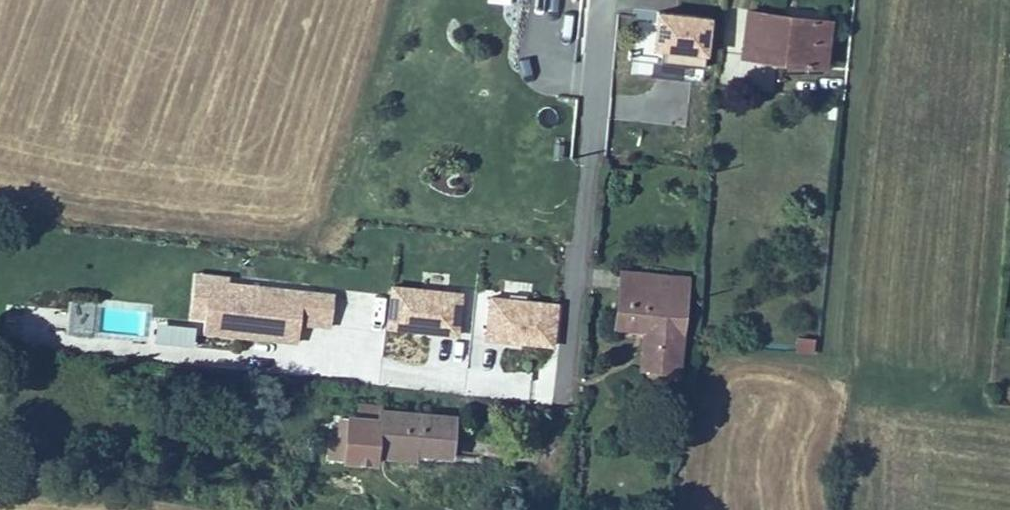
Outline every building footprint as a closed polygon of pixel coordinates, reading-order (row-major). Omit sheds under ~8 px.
[(706,81),(710,18),(640,14),(636,76),(706,81)] [(742,23),(738,66),(823,73),(827,22),(779,18),(778,26),(742,23)] [(640,369),(676,372),(685,276),(622,270),(617,323),(644,326),(640,369)] [(461,336),(463,289),(388,287),(386,333),(461,336)] [(231,307),(232,295),(197,292),(193,334),(208,335),(211,305),(231,307)] [(486,298),(484,345),(557,349),(559,301),(486,298)] [(334,343),(337,311),(255,303),(254,310),(231,307),(211,305),(208,335),(207,350),(244,353),(245,348),(302,353),(303,340),(334,343)] [(66,329),(65,307),(6,308),(6,331),(66,329)] [(814,354),(815,339),(796,338),(795,353),(814,354)] [(302,358),(302,353),(245,348),(244,353),(302,358)] [(455,433),(380,425),(380,422),(358,420),(357,432),(352,431),(350,451),(347,479),(375,482),(375,476),(383,476),(384,468),(416,471),(451,475),(453,458),(455,433)] [(328,477),(347,479),(350,451),(330,449),(328,477)]
